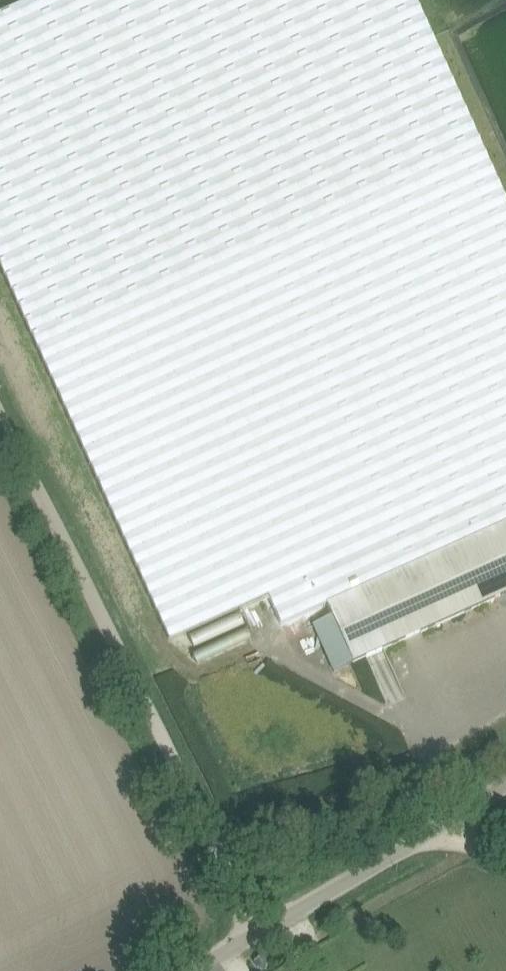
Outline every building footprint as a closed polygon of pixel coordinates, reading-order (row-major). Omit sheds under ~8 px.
[(432,36),(416,0),(31,0),(0,14),(0,265),(141,577),(170,641),(188,632),(268,596),(281,625),(327,605),(354,663),(367,657),(384,650),(478,607),(505,595),(505,200),(482,147),(432,36)] [(263,956),(261,958),(256,960),(255,961),(255,962),(258,966),(257,966),(258,967),(265,969),(267,962),(268,962),(267,961),(265,957),(264,956),(263,956)]
